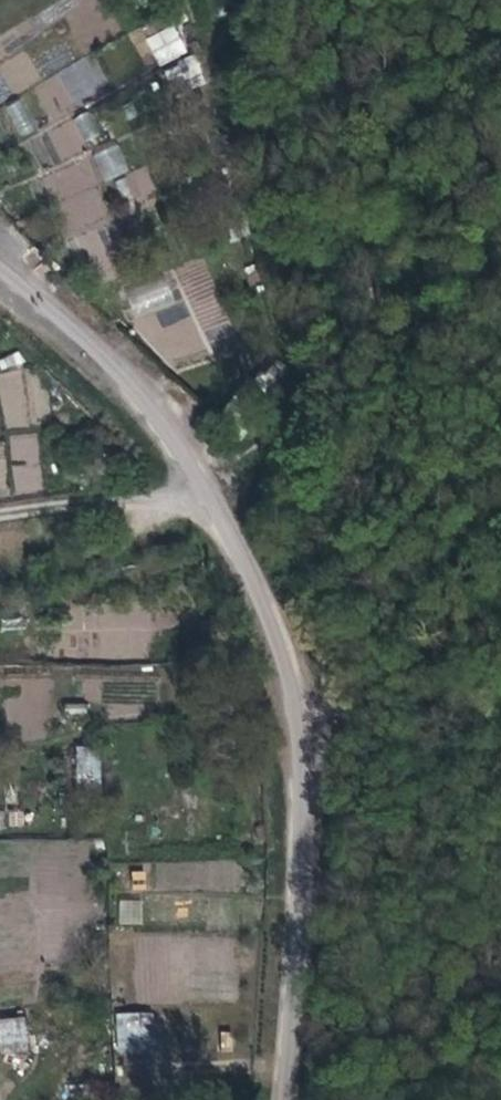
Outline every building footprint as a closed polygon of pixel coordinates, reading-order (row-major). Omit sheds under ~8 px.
[(174,24),(144,38),(158,67),(188,52),(174,24)] [(161,72),(175,96),(206,79),(192,55),(161,72)] [(32,85),(48,121),(73,110),(67,98),(99,84),(89,60),(32,85)] [(23,97),(4,105),(19,138),(38,129),(23,97)] [(60,162),(89,145),(73,117),(44,134),(60,162)] [(102,180),(128,173),(120,144),(94,151),(102,180)] [(65,240),(113,221),(88,157),(41,176),(65,240)] [(125,174),(136,200),(156,192),(146,166),(125,174)] [(126,284),(131,309),(170,301),(165,276),(126,284)] [(202,325),(223,315),(213,295),(192,305),(202,325)] [(0,370),(0,387),(1,424),(45,422),(42,368),(0,370)] [(9,435),(13,494),(42,492),(38,433),(9,435)] [(76,788),(100,788),(101,747),(76,746),(76,788)] [(120,900),(119,923),(140,924),(141,901),(120,900)] [(117,1052),(153,1052),(153,1013),(117,1012),(117,1052)] [(27,1050),(25,1016),(0,1017),(0,1052),(27,1050)]
